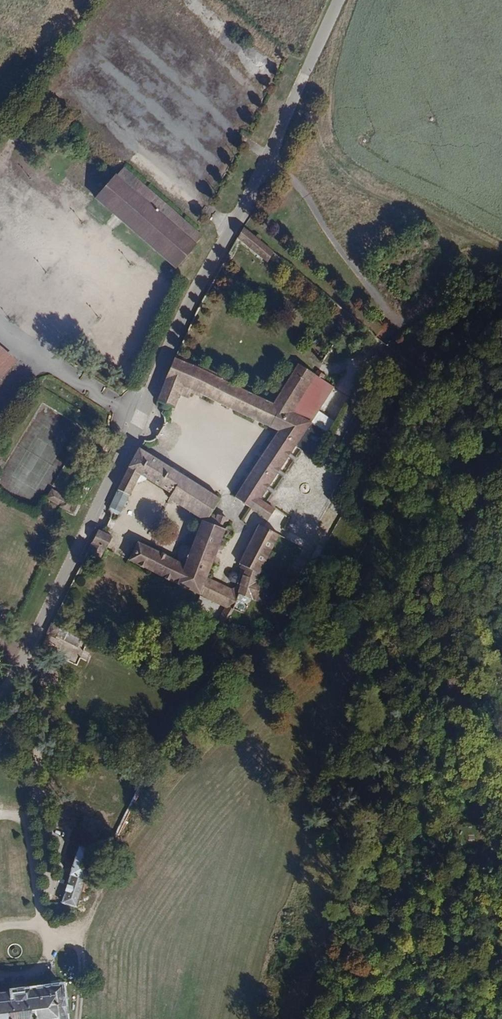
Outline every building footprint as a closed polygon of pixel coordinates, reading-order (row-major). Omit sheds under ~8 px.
[(84,150),(65,172),(176,267),(203,236),(124,167),(115,176),(84,150)] [(243,228),(237,238),(267,262),(269,258),(273,262),(277,255),(243,228)] [(328,296),(323,301),(332,308),(336,303),(328,296)] [(338,305),(326,323),(341,332),(352,316),(338,305)] [(18,361),(0,346),(0,382),(18,361)] [(165,379),(157,401),(174,408),(179,394),(186,397),(189,396),(192,390),(279,430),(235,497),(268,521),(275,510),(260,499),(295,446),(312,457),(328,433),(311,422),(333,387),(322,380),(325,375),(318,371),(315,374),(299,364),(274,404),(219,378),(185,362),(175,358),(165,379)] [(163,424),(155,437),(158,438),(166,426),(163,424)] [(128,468),(109,507),(120,512),(135,480),(138,481),(146,480),(147,477),(172,493),(169,498),(202,519),(192,547),(182,544),(175,559),(138,542),(129,560),(200,595),(225,607),(233,610),(232,610),(240,594),(273,607),(280,593),(261,587),(263,582),(256,581),(258,573),(259,574),(279,535),(262,526),(242,565),(241,565),(239,568),(241,569),(240,575),(232,572),(229,574),(228,578),(229,581),(237,583),(236,588),(231,590),(207,578),(225,529),(224,529),(228,520),(218,516),(217,517),(210,514),(219,500),(139,450),(128,468)] [(52,490),(47,498),(61,506),(60,507),(68,510),(73,500),(66,497),(65,497),(52,490)] [(109,507),(108,509),(110,512),(119,515),(120,512),(109,507)] [(260,525),(240,564),(241,565),(242,565),(262,526),(260,525)] [(98,530),(92,543),(93,544),(104,549),(106,550),(113,537),(98,530)] [(279,538),(276,546),(293,551),(296,543),(279,538)] [(93,544),(89,553),(100,558),(104,549),(93,544)] [(225,607),(216,623),(224,627),(233,610),(225,607)] [(51,624),(47,633),(55,637),(59,628),(51,624)] [(83,815),(76,827),(101,835),(102,829),(104,823),(83,815)] [(79,846),(95,851),(101,835),(76,827),(70,843),(79,846)] [(95,851),(89,873),(104,877),(118,834),(102,829),(101,835),(95,851)] [(71,876),(62,904),(76,908),(86,880),(87,881),(89,873),(95,851),(79,846),(70,875),(71,876)] [(62,985),(0,993),(0,1018),(66,1018),(62,985)]
